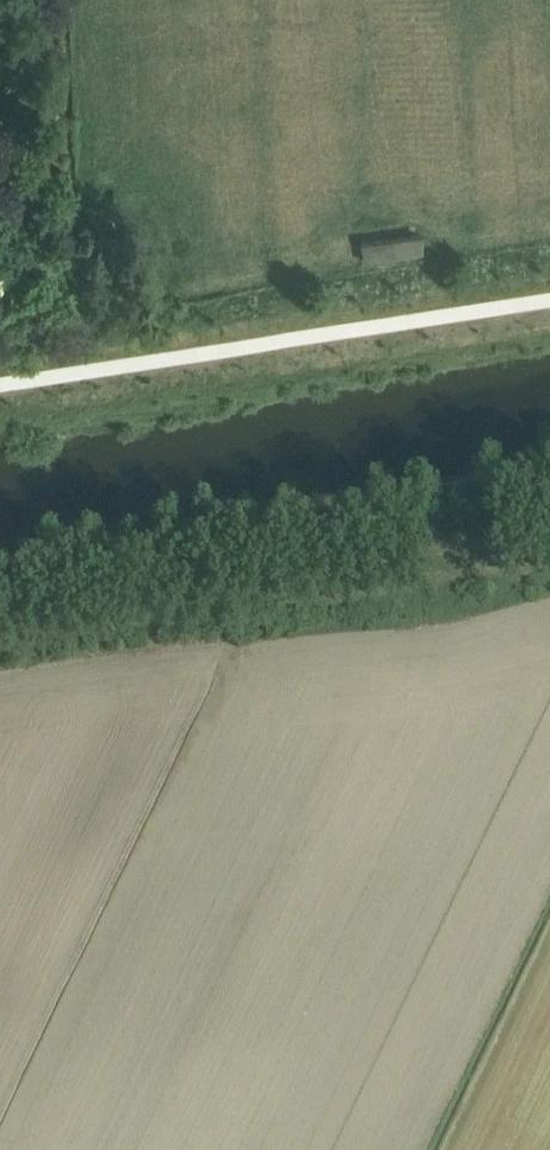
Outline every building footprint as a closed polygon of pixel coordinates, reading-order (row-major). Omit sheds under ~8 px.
[(421,233),(362,241),(363,262),(424,255),(421,233)]
